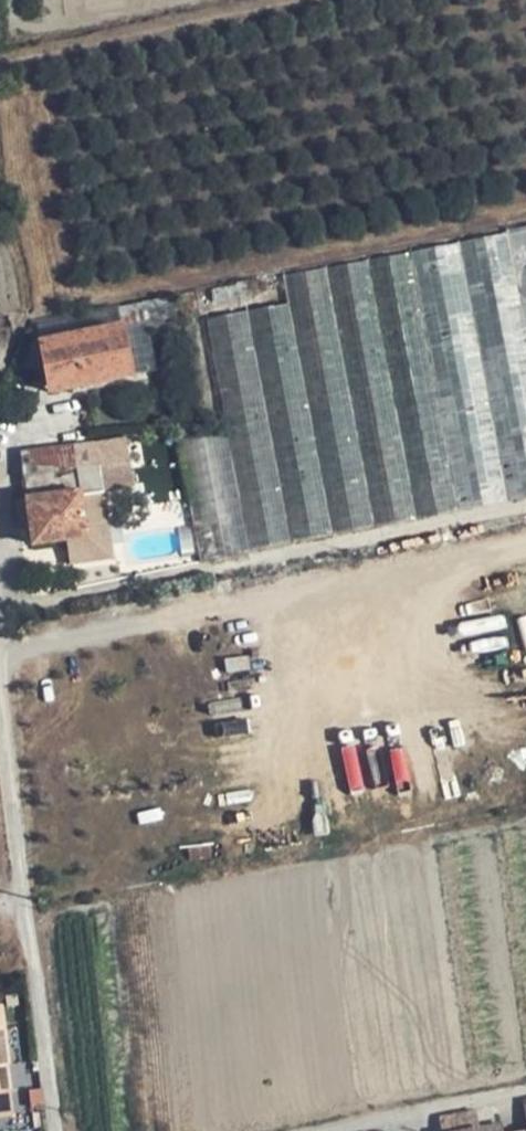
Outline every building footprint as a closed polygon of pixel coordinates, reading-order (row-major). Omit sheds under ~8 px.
[(131,450),(153,573),(525,496),(525,227),(504,232),(503,237),(257,288),(259,301),(205,311),(226,431),(131,450)] [(51,393),(130,378),(119,331),(42,346),(51,393)] [(130,464),(127,438),(17,452),(20,478),(23,478),(94,469),(130,464)] [(133,487),(130,464),(94,469),(98,494),(133,487)] [(108,556),(98,494),(94,469),(23,478),(34,546),(66,543),(69,562),(108,556)] [(13,1091),(6,1008),(0,1008),(0,1092),(13,1091)] [(441,1119),(444,1130),(471,1130),(467,1113),(441,1119)]
